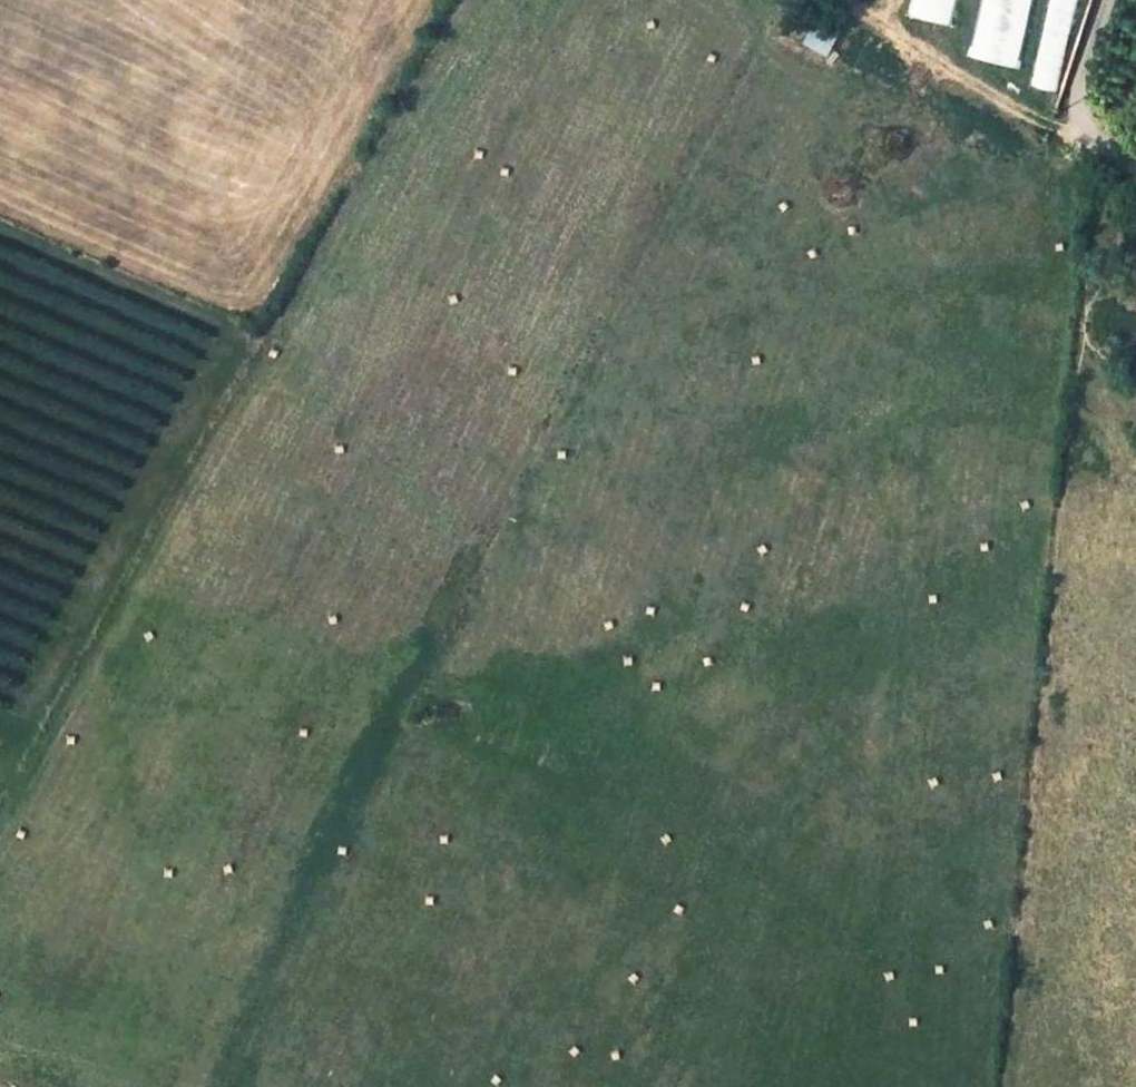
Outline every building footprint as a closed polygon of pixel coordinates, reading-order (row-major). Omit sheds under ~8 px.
[(958,0),(913,0),(909,19),(952,28),(958,0)] [(1037,0),(986,0),(975,64),(1025,72),(1037,0)] [(1044,92),(1069,96),(1085,0),(1059,0),(1044,92)] [(800,41),(824,55),(840,30),(816,15),(800,41)]
